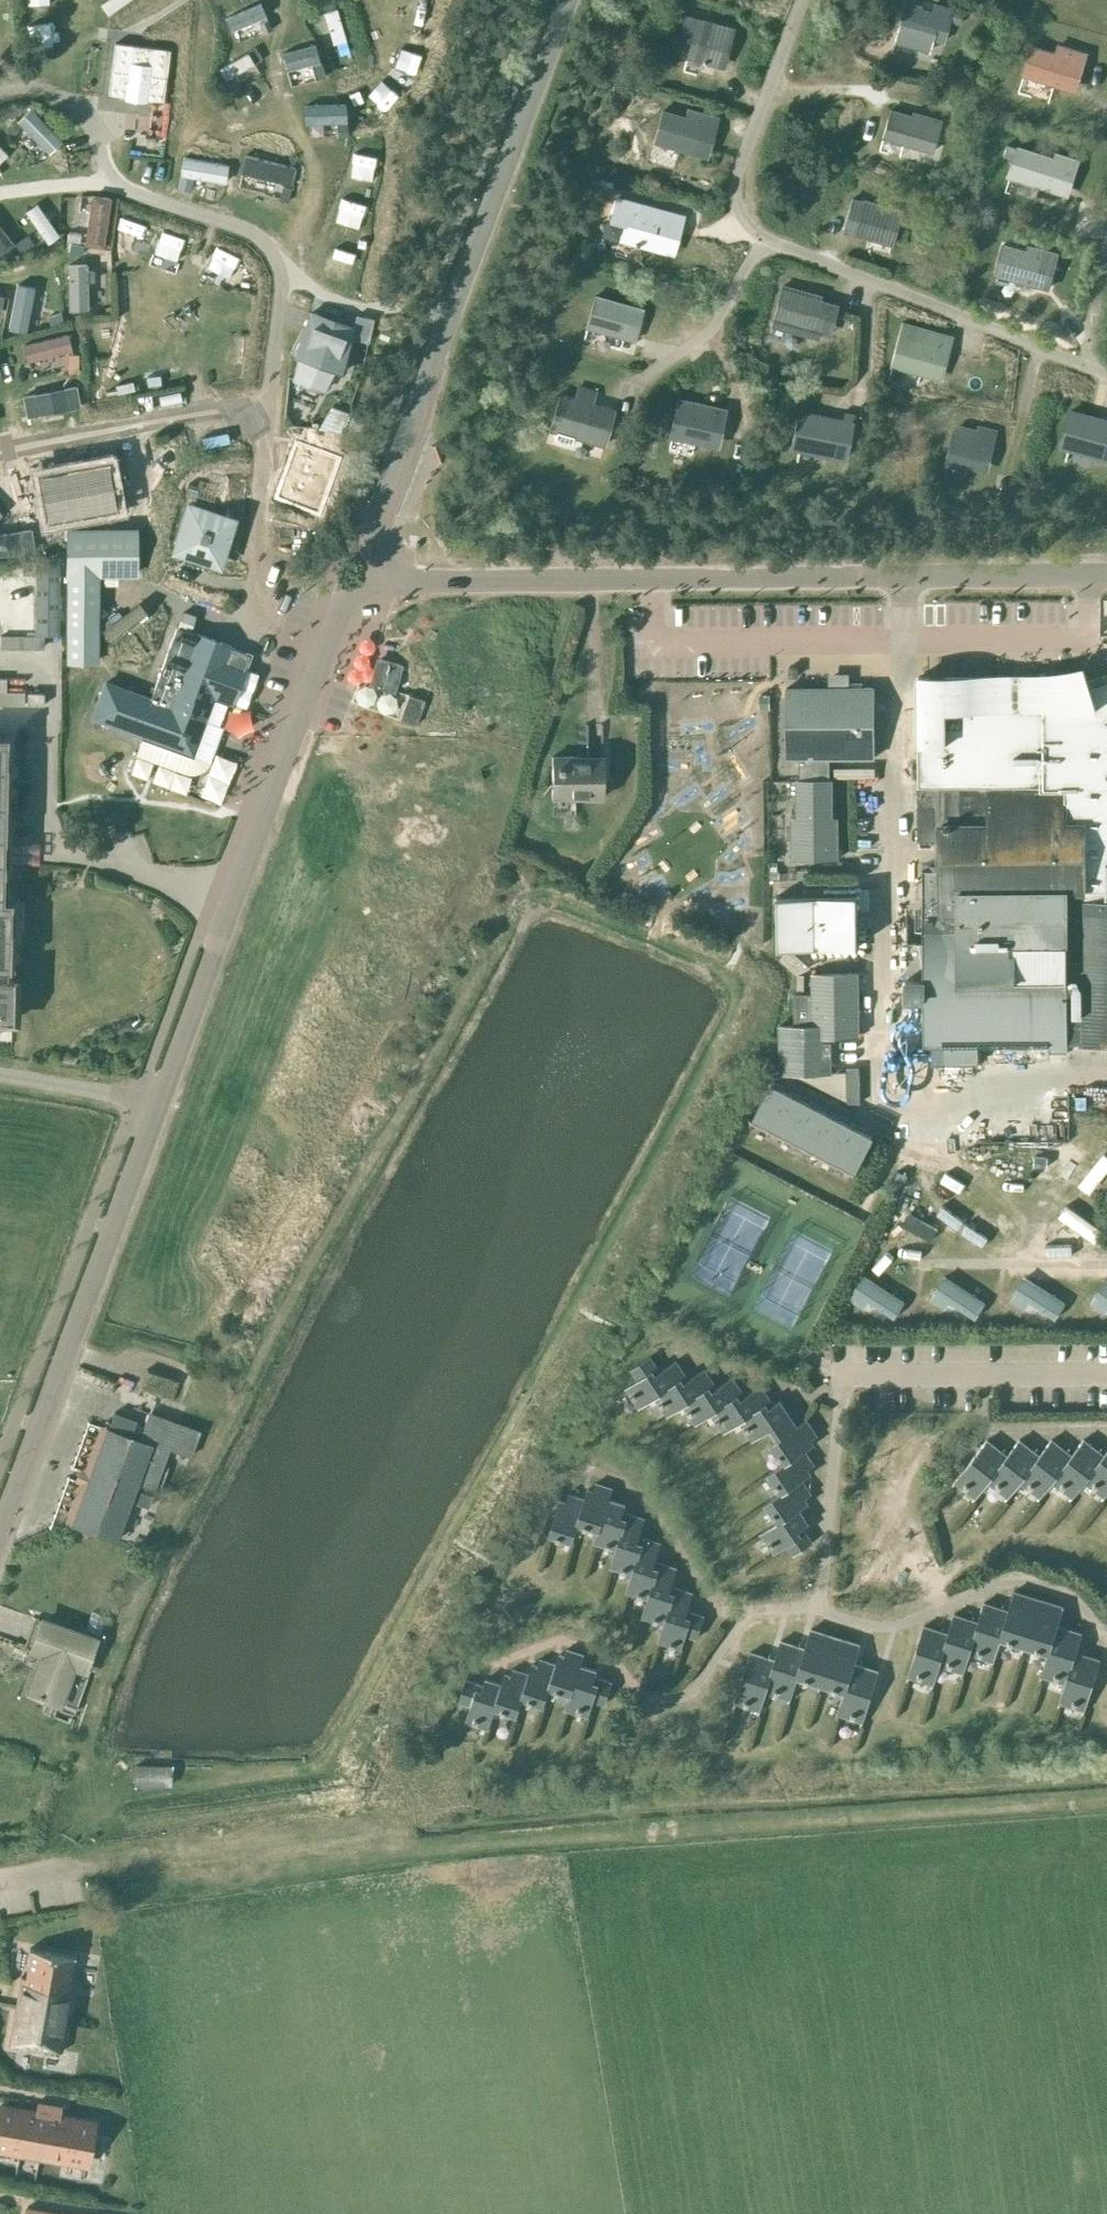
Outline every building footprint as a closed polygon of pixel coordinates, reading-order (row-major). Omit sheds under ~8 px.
[(927,52),(931,39),(942,42),(952,9),(939,6),(937,14),(919,9),(920,6),(905,2),(894,42),(927,52)] [(265,16),(260,3),(224,20),(229,32),(265,16)] [(336,10),(323,14),(333,46),(346,42),(336,10)] [(953,12),(950,23),(958,25),(961,15),(953,12)] [(685,16),(681,31),(688,33),(686,41),(690,42),(686,57),(711,64),(715,48),(727,51),(733,29),(696,19),(685,16)] [(1055,53),(1031,46),(1022,75),(1059,86),(1062,75),(1079,80),(1086,53),(1058,45),(1055,53)] [(163,108),(170,53),(115,46),(108,100),(163,108)] [(313,47),(281,56),(286,71),(317,63),(313,47)] [(254,63),(247,52),(218,70),(225,81),(254,63)] [(347,105),(304,106),(305,125),(336,124),(336,138),(348,137),(347,105)] [(60,141),(29,109),(16,122),(47,154),(60,141)] [(706,157),(717,117),(688,109),(686,118),(663,111),(654,142),(706,157)] [(932,152),(941,120),(912,112),(911,116),(889,110),(881,138),(932,152)] [(1006,143),(1002,156),(1014,160),(1009,177),(1045,188),(1063,194),(1069,176),(1074,159),(1056,153),(1054,158),(1018,147),(1006,143)] [(296,169),(245,156),(240,175),(292,188),(296,169)] [(228,165),(183,158),(180,178),(225,185),(228,165)] [(365,211),(368,199),(344,193),(341,205),(365,211)] [(111,200),(91,197),(84,247),(104,249),(111,200)] [(622,227),(619,240),(672,254),(682,216),(617,198),(610,223),(622,227)] [(891,245),(899,215),(901,211),(863,200),(863,202),(851,199),(848,211),(859,214),(854,234),(891,245)] [(37,205),(25,214),(48,246),(60,237),(37,205)] [(125,215),(120,239),(145,244),(150,220),(125,215)] [(0,256),(14,246),(0,229),(0,256)] [(165,229),(159,251),(183,258),(189,235),(165,229)] [(1028,246),(1026,251),(1003,245),(995,275),(1048,289),(1057,254),(1028,246)] [(88,265),(68,266),(68,312),(89,311),(88,265)] [(782,286),(772,325),(804,334),(805,329),(810,330),(812,322),(821,324),(824,315),(833,317),(836,305),(817,300),(818,295),(782,286)] [(34,291),(18,287),(9,331),(26,334),(34,291)] [(633,340),(642,310),(595,296),(586,326),(633,340)] [(301,331),(290,352),(299,354),(293,376),(293,378),(324,390),(325,388),(335,368),(343,371),(351,339),(353,330),(353,329),(311,313),(310,314),(303,331),(301,331)] [(353,330),(351,339),(368,342),(373,319),(356,315),(353,329),(353,330)] [(947,350),(951,336),(902,322),(890,366),(927,376),(935,347),(947,350)] [(67,335),(21,347),(26,364),(72,352),(67,335)] [(60,385),(24,395),(27,408),(64,398),(60,385)] [(595,392),(578,387),(575,399),(559,395),(549,430),(556,432),(554,440),(571,445),(573,436),(604,445),(614,410),(592,404),(595,392)] [(722,423),(725,409),(678,399),(669,437),(706,445),(711,421),(722,423)] [(331,406),(319,429),(335,431),(340,432),(347,412),(331,406)] [(1060,447),(1106,459),(1106,421),(1070,411),(1060,447)] [(797,412),(790,448),(845,459),(852,423),(797,412)] [(953,430),(945,462),(980,470),(986,445),(993,446),(997,430),(977,426),(976,430),(959,426),(953,430)] [(314,428),(312,441),(334,444),(335,431),(319,429),(314,428)] [(60,513),(50,460),(28,464),(39,517),(60,513)] [(220,558),(231,520),(189,507),(176,551),(189,555),(191,549),(220,558)] [(65,539),(61,518),(7,528),(12,550),(65,539)] [(97,574),(136,574),(137,530),(66,529),(66,573),(68,573),(67,661),(96,662),(97,574)] [(61,558),(36,557),(35,635),(60,635),(61,558)] [(23,562),(22,575),(36,576),(36,562),(23,562)] [(147,612),(139,602),(121,616),(118,612),(100,626),(111,640),(147,612)] [(218,725),(227,701),(232,703),(232,702),(245,707),(257,674),(245,669),(245,668),(243,668),(248,655),(230,648),(231,646),(176,626),(149,699),(106,682),(93,717),(143,735),(136,755),(184,773),(188,774),(190,774),(193,773),(196,773),(198,772),(200,771),(203,770),(206,767),(207,766),(209,763),(211,761),(223,727),(218,725)] [(380,659),(372,685),(394,691),(401,666),(380,659)] [(789,677),(797,676),(797,666),(789,667),(789,677)] [(1082,687),(1077,678),(1059,678),(1064,687),(1047,687),(1047,676),(916,676),(917,839),(940,839),(940,870),(922,870),(923,980),(906,980),(906,997),(917,997),(923,997),(923,1054),(943,1054),(943,1060),(943,1064),(978,1064),(977,1046),(1048,1045),(1048,1053),(1067,1053),(1067,1045),(1106,1045),(1106,687),(1082,687)] [(800,769),(829,769),(829,758),(874,758),(874,688),(849,688),(848,679),(828,679),(828,688),(786,688),(786,758),(800,758),(800,769)] [(29,705),(45,706),(46,694),(29,693),(29,705)] [(408,694),(399,719),(415,726),(425,700),(408,694)] [(759,694),(759,708),(769,708),(769,694),(759,694)] [(10,969),(11,945),(16,945),(16,924),(11,924),(12,900),(9,900),(9,890),(4,890),(5,812),(11,812),(11,800),(6,800),(6,779),(11,779),(12,758),(7,758),(7,736),(0,735),(0,969),(10,969)] [(577,758),(577,756),(551,756),(552,796),(571,796),(571,797),(602,797),(602,757),(577,758)] [(829,769),(800,769),(800,780),(796,780),(796,826),(791,826),(791,860),(837,859),(837,818),(831,819),(831,780),(829,780),(829,769)] [(810,878),(810,869),(796,869),(797,879),(810,878)] [(778,946),(858,945),(857,893),(777,894),(778,946)] [(858,972),(810,972),(811,994),(792,994),(793,1026),(776,1026),(777,1075),(830,1074),(829,1036),(858,1035),(858,972)] [(15,1018),(16,979),(0,978),(0,1018),(15,1018)] [(859,1068),(846,1068),(847,1103),(860,1103),(859,1068)] [(872,1136),(771,1084),(752,1121),(852,1174),(872,1136)] [(1065,1209),(1055,1226),(1098,1252),(1106,1237),(1106,1235),(1065,1209)] [(906,1305),(864,1279),(849,1302),(865,1312),(869,1306),(895,1322),(906,1305)] [(988,1307),(945,1279),(930,1301),(947,1312),(951,1307),(977,1324),(988,1307)] [(1067,1307),(1024,1280),(1010,1303),(1026,1313),(1031,1306),(1057,1323),(1067,1307)] [(1106,1283),(1096,1300),(1106,1307),(1106,1284),(1106,1283)] [(659,1399),(689,1380),(676,1361),(660,1371),(650,1356),(632,1369),(639,1379),(628,1386),(641,1406),(657,1395),(659,1399)] [(170,1401),(177,1381),(146,1369),(139,1389),(170,1401)] [(689,1380),(659,1399),(670,1414),(685,1404),(688,1407),(717,1388),(704,1369),(689,1380)] [(717,1388),(688,1407),(698,1422),(714,1412),(716,1416),(745,1396),(732,1377),(717,1388)] [(761,1386),(745,1396),(716,1416),(726,1431),(742,1420),(744,1424),(773,1404),(761,1386)] [(780,1400),(773,1404),(744,1424),(755,1439),(771,1428),(775,1433),(794,1421),(780,1400)] [(107,1429),(72,1524),(117,1540),(139,1479),(156,1485),(170,1444),(191,1452),(199,1431),(149,1413),(139,1440),(129,1437),(135,1420),(114,1412),(108,1429),(107,1429)] [(784,1463),(813,1443),(810,1439),(817,1435),(807,1420),(797,1426),(794,1421),(775,1433),(779,1439),(771,1444),(784,1463)] [(1054,1477),(1054,1478),(1073,1493),(1068,1499),(1069,1500),(1087,1478),(1086,1477),(1104,1455),(1084,1439),(1071,1455),(1054,1477)] [(973,1501),(990,1479),(989,1478),(1007,1455),(987,1440),(952,1485),(953,1486),(958,1479),(977,1494),(972,1500),(973,1501)] [(989,1478),(990,1479),(1009,1493),(1004,1500),(1005,1501),(1022,1478),(1021,1478),(1039,1455),(1019,1440),(1007,1455),(989,1478)] [(1021,1478),(1022,1478),(1041,1493),(1036,1500),(1037,1500),(1054,1478),(1054,1477),(1071,1455),(1052,1440),(1039,1455),(1021,1478)] [(781,1492),(810,1471),(808,1469),(815,1465),(805,1451),(814,1444),(813,1443),(784,1463),(768,1473),(781,1492)] [(1087,1478),(1105,1492),(1100,1499),(1101,1500),(1106,1492),(1106,1451),(1104,1455),(1086,1477),(1087,1478)] [(784,1517),(798,1507),(807,1501),(804,1496),(810,1491),(803,1481),(812,1474),(810,1471),(781,1492),(766,1502),(779,1521),(784,1517)] [(586,1499),(578,1522),(599,1529),(608,1499),(609,1499),(613,1489),(596,1483),(593,1490),(588,1489),(584,1499),(586,1499)] [(140,1490),(136,1502),(147,1506),(151,1494),(140,1490)] [(586,1499),(584,1499),(568,1494),(566,1501),(561,1500),(550,1533),(573,1540),(578,1522),(586,1499)] [(608,1499),(599,1529),(595,1540),(617,1547),(628,1513),(623,1512),(626,1505),(609,1499),(608,1499)] [(798,1507),(784,1517),(779,1521),(764,1532),(777,1551),(788,1543),(795,1553),(813,1541),(802,1526),(808,1521),(798,1507)] [(628,1513),(617,1547),(611,1564),(633,1571),(644,1538),(639,1537),(645,1519),(628,1513)] [(644,1538),(633,1571),(627,1589),(649,1596),(660,1563),(655,1561),(661,1543),(644,1538)] [(660,1563),(649,1596),(643,1614),(665,1621),(676,1588),(671,1586),(677,1568),(660,1563)] [(676,1588),(665,1621),(659,1639),(682,1646),(686,1634),(698,1638),(704,1616),(687,1611),(693,1593),(676,1588)] [(1000,1637),(1001,1637),(1024,1645),(1039,1599),(1015,1592),(1008,1611),(1000,1637)] [(1049,1653),(1058,1625),(1064,1606),(1039,1599),(1024,1645),(1048,1652),(1049,1653)] [(992,1665),(1001,1637),(1000,1637),(1008,1611),(984,1602),(978,1622),(969,1649),(970,1650),(993,1657),(991,1664),(992,1665)] [(86,1627),(101,1633),(108,1616),(92,1610),(86,1627)] [(962,1676),(968,1657),(970,1650),(969,1649),(978,1622),(954,1614),(948,1633),(939,1661),(940,1661),(963,1668),(961,1676),(962,1676)] [(76,1704),(88,1670),(82,1668),(93,1639),(43,1621),(33,1650),(43,1654),(29,1691),(59,1702),(60,1699),(76,1704)] [(1066,1680),(1067,1680),(1076,1652),(1082,1633),(1058,1625),(1049,1653),(1048,1652),(1040,1679),(1041,1680),(1043,1673),(1066,1680)] [(932,1688),(938,1669),(940,1661),(939,1661),(948,1633),(924,1626),(907,1680),(909,1681),(911,1673),(933,1680),(931,1687),(932,1688)] [(795,1677),(797,1677),(820,1684),(835,1637),(810,1630),(804,1649),(795,1677)] [(820,1684),(844,1692),(845,1692),(854,1664),(860,1645),(835,1637),(820,1684)] [(788,1703),(797,1677),(795,1677),(804,1649),(780,1641),(774,1660),(765,1688),(766,1689),(789,1696),(787,1703),(788,1703)] [(559,1653),(556,1664),(557,1664),(550,1687),(556,1689),(556,1691),(560,1692),(560,1690),(570,1693),(580,1664),(581,1665),(584,1654),(567,1649),(565,1655),(559,1653)] [(1083,1714),(1100,1659),(1076,1652),(1067,1680),(1066,1680),(1058,1706),(1059,1706),(1062,1699),(1084,1706),(1082,1713),(1083,1714)] [(758,1715),(766,1689),(765,1688),(774,1660),(750,1653),(733,1707),(734,1707),(737,1700),(759,1707),(757,1715),(758,1715)] [(530,1674),(523,1697),(529,1699),(528,1701),(533,1702),(533,1701),(544,1705),(550,1687),(557,1664),(556,1664),(540,1659),(538,1665),(532,1663),(529,1674),(530,1674)] [(580,1664),(570,1693),(567,1705),(578,1708),(578,1709),(582,1711),(582,1710),(590,1712),(594,1700),(605,1703),(612,1682),(595,1677),(597,1670),(581,1665),(580,1664)] [(861,1726),(878,1672),(854,1664),(845,1692),(844,1692),(836,1718),(837,1718),(839,1711),(862,1718),(860,1725),(861,1726)] [(503,1684),(496,1707),(502,1709),(501,1710),(505,1712),(506,1711),(517,1715),(523,1697),(530,1674),(529,1674),(513,1669),(511,1675),(505,1673),(502,1684),(503,1684)] [(503,1684),(502,1684),(486,1679),(484,1685),(466,1680),(460,1701),(471,1705),(467,1717),(475,1719),(474,1720),(478,1722),(479,1721),(490,1724),(496,1707),(503,1684)] [(170,1766),(135,1766),(135,1784),(170,1785),(170,1766)] [(63,1954),(30,1948),(24,1978),(20,1977),(8,2043),(60,2052),(71,1986),(67,1986),(72,1957),(63,1954)] [(35,2101),(33,2113),(0,2106),(0,2148),(83,2164),(91,2123),(56,2117),(58,2106),(35,2101)]
